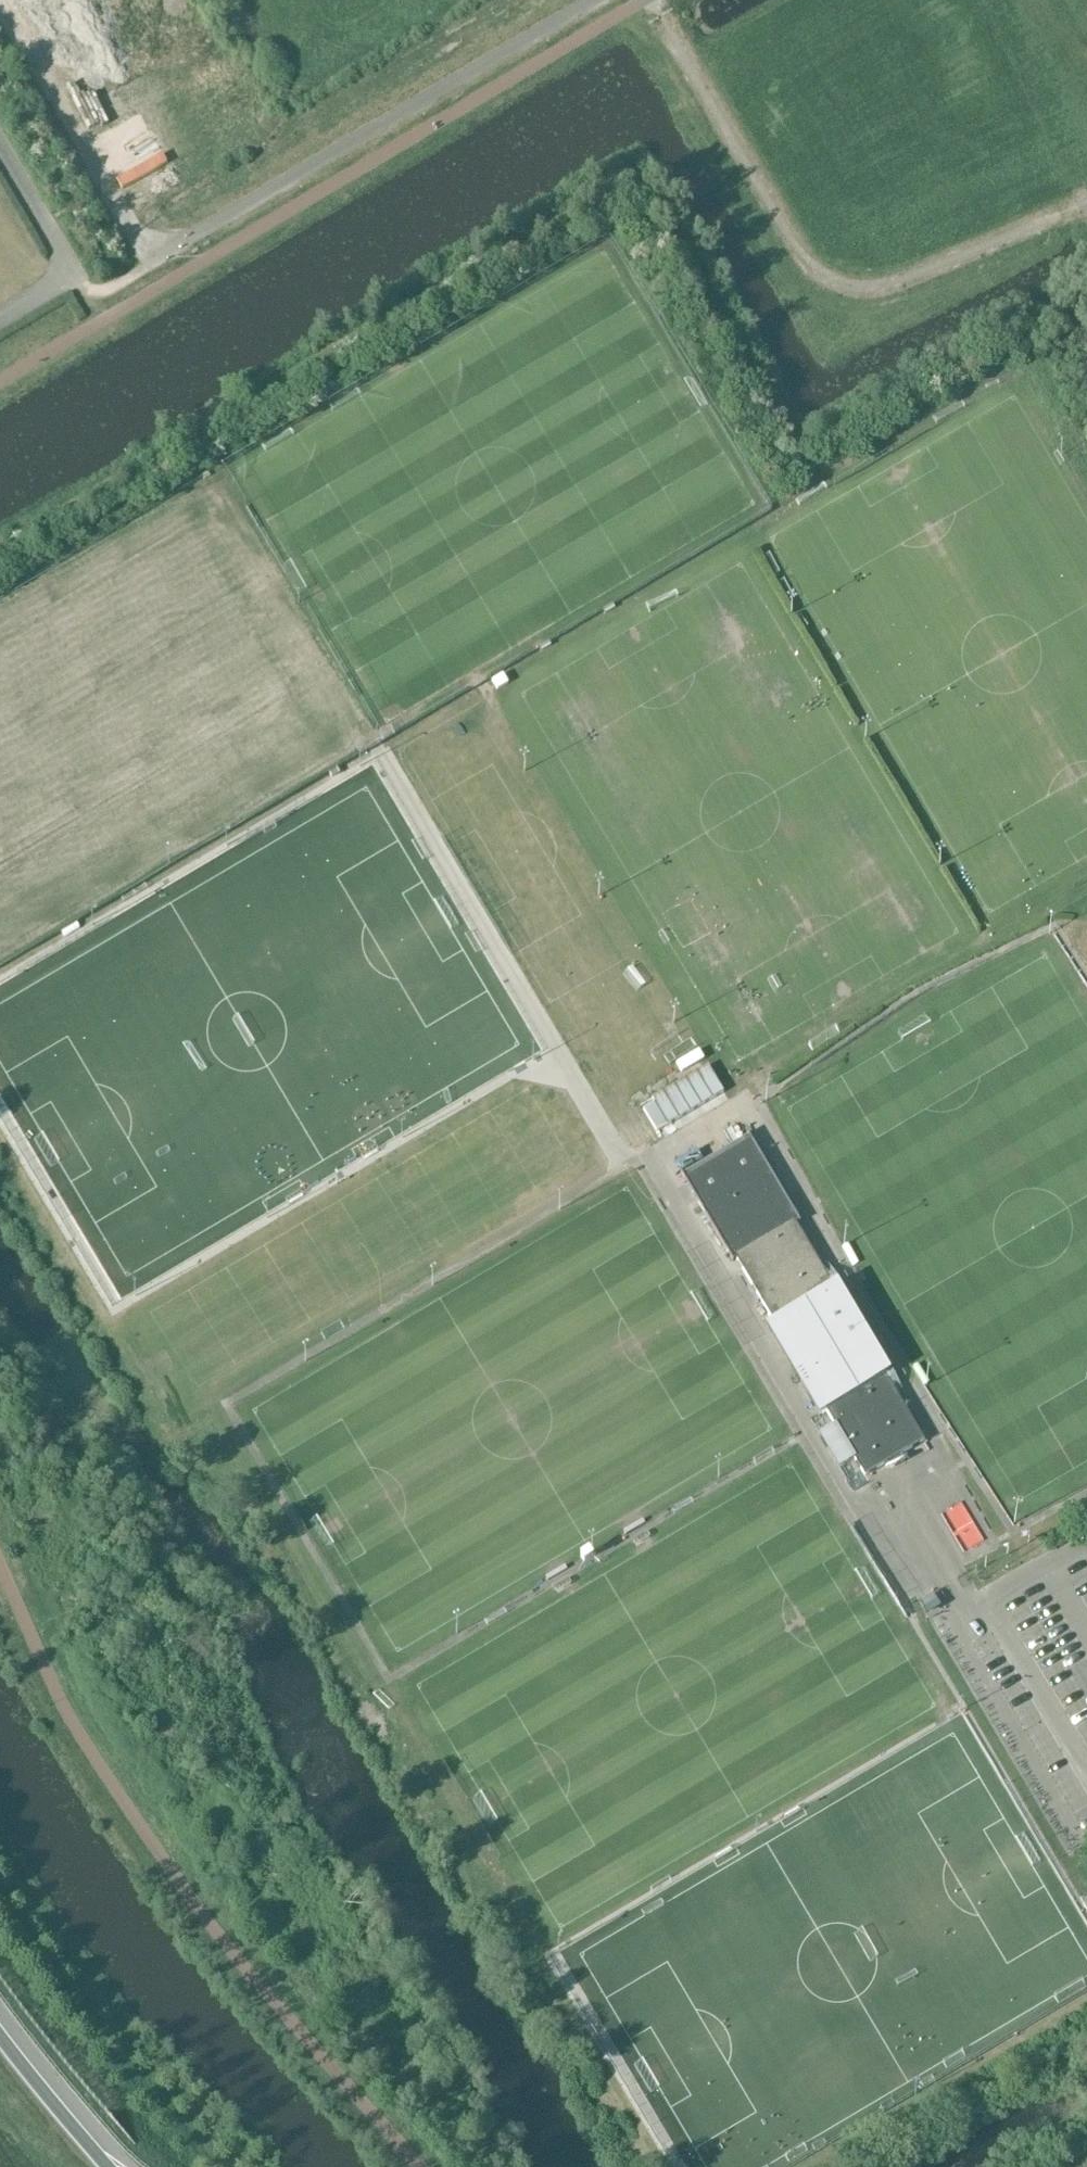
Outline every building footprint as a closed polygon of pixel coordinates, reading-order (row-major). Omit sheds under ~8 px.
[(826,1412),(865,1477),(924,1442),(886,1377),(890,1375),(836,1284),(832,1286),(795,1222),(799,1220),(749,1137),(682,1176),(731,1260),(735,1257),(773,1321),(769,1323),(823,1414),(826,1412)] [(932,1596),(920,1604),(926,1613),(929,1617),(941,1609),(939,1606),(932,1596)]
